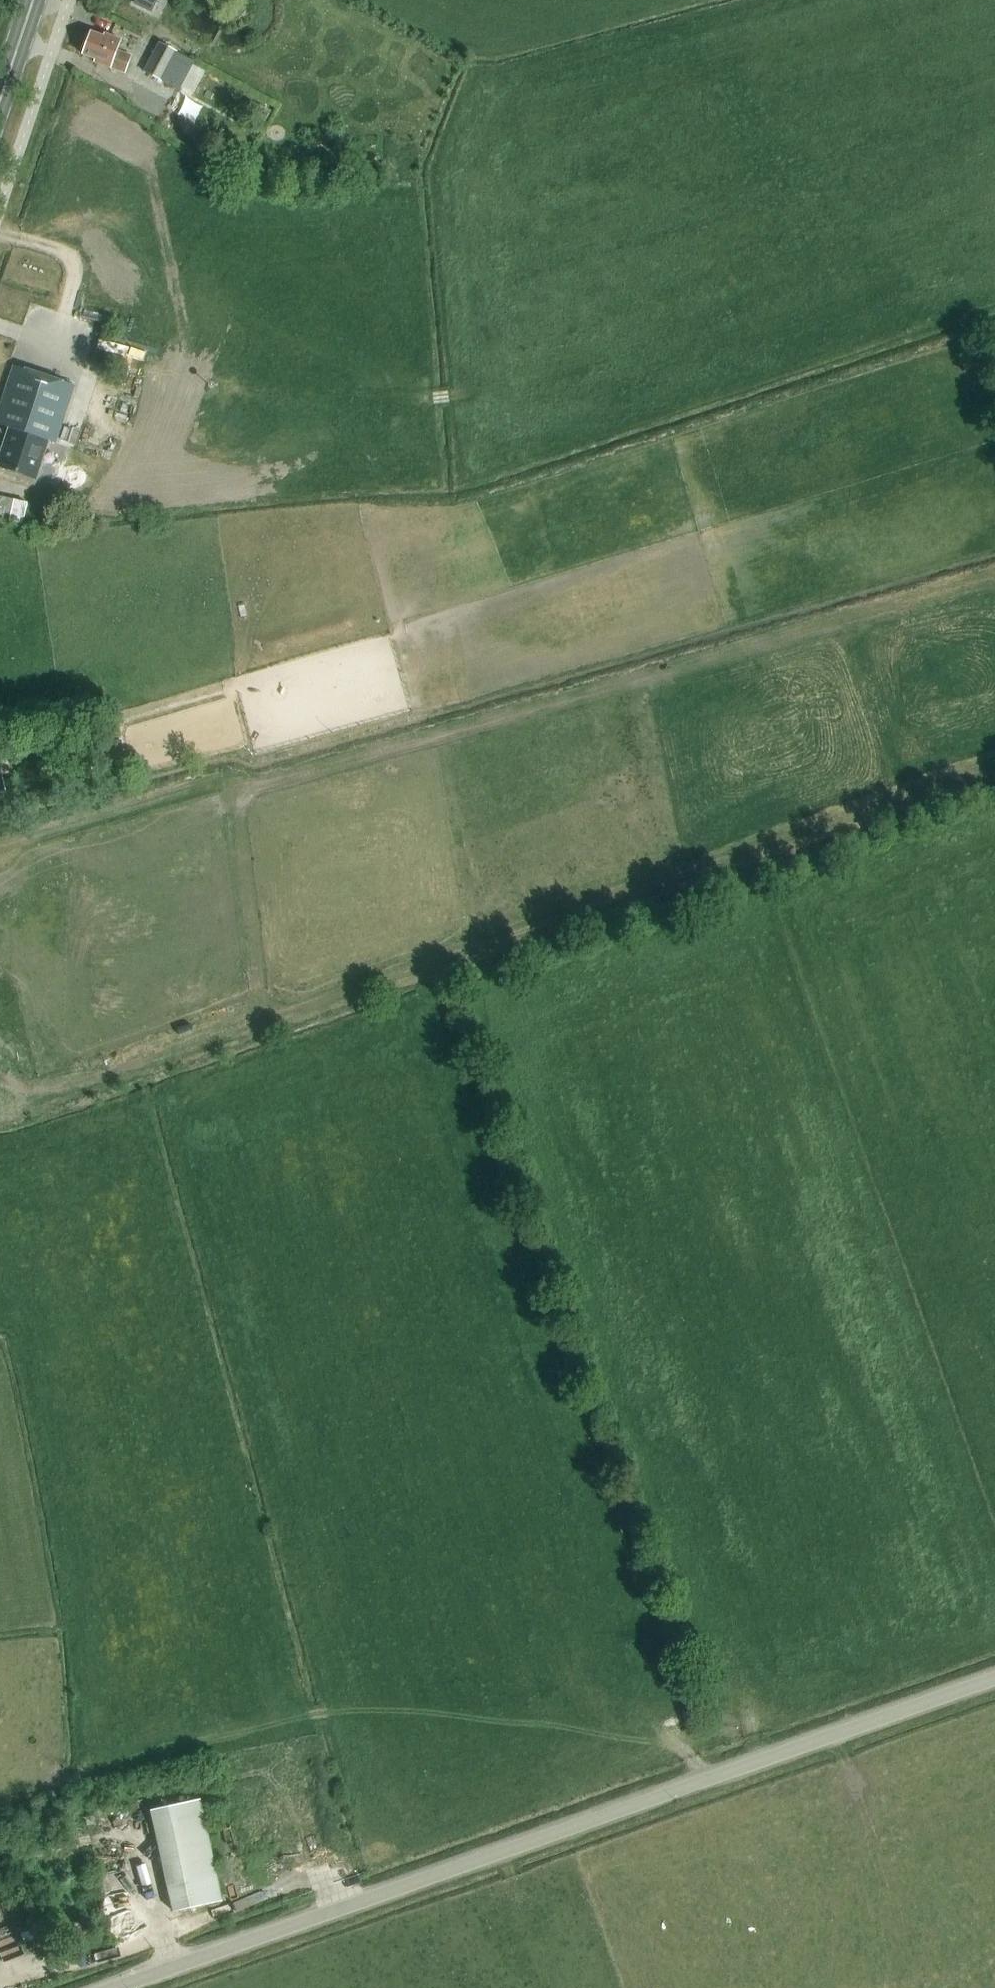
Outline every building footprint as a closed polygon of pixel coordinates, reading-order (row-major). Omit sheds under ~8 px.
[(124,73),(130,56),(116,50),(120,39),(103,33),(102,36),(90,31),(82,54),(94,59),(92,61),(109,68),(109,67),(124,73)] [(176,89),(184,73),(191,60),(177,53),(178,52),(158,42),(142,72),(176,89)] [(259,105),(246,128),(257,134),(270,111),(259,105)] [(9,428),(0,455),(0,468),(36,479),(48,441),(55,443),(74,385),(13,365),(0,406),(0,425),(9,428)] [(28,501),(0,494),(0,512),(24,518),(28,501)] [(8,800),(3,776),(0,776),(0,802),(8,800)] [(173,1911),(222,1901),(200,1798),(151,1809),(173,1911)]
